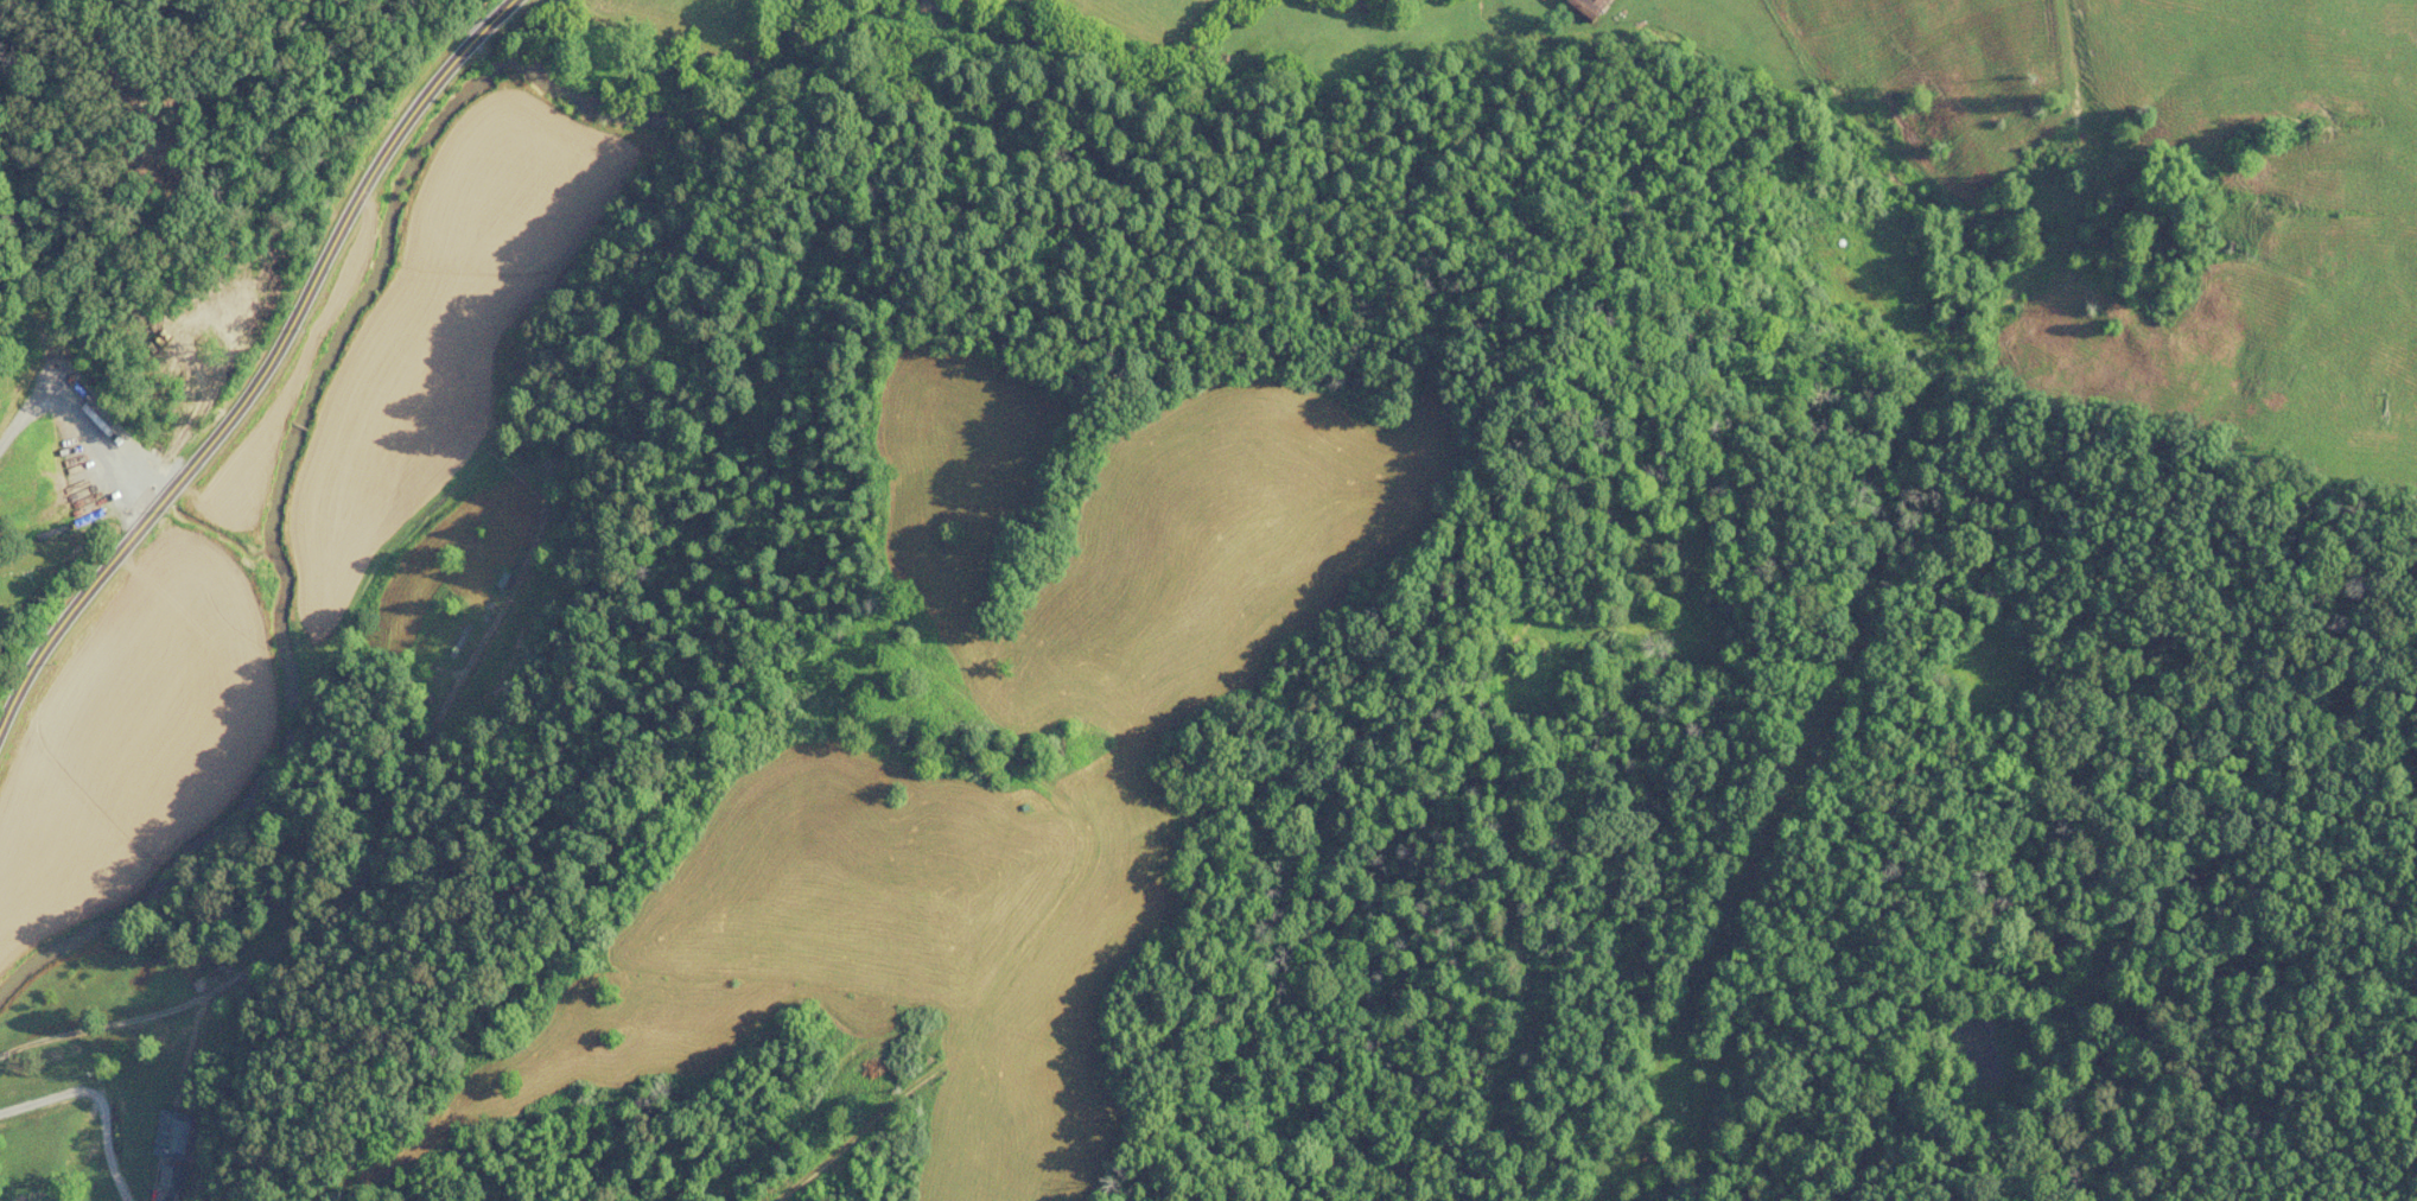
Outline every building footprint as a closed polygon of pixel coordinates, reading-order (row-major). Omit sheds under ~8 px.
[(177,1118),(147,1118),(147,1156),(177,1156),(177,1118)] [(175,1187),(175,1163),(152,1163),(152,1187),(175,1187)]
